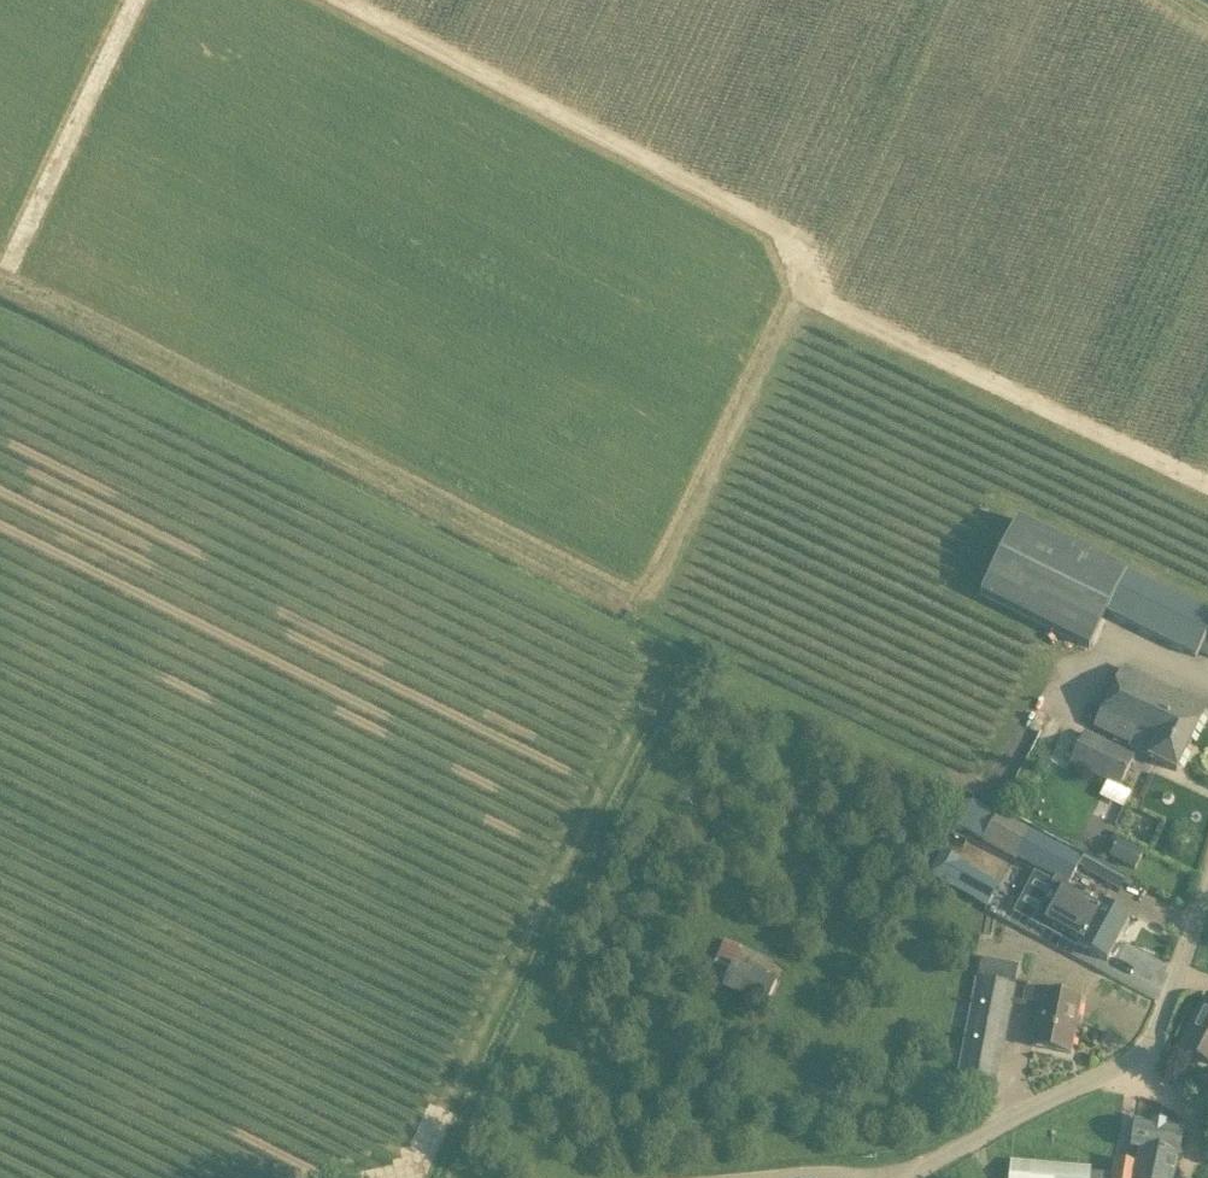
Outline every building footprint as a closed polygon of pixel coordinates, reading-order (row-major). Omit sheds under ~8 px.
[(1018,521),(981,597),(1090,649),(1106,615),(1126,573),(1018,521)] [(1207,633),(1207,613),(1126,573),(1106,615),(1196,659),(1198,653),(1207,658),(1207,639),(1206,638),(1207,633)] [(1123,670),(1095,729),(1130,746),(1129,748),(1176,771),(1206,711),(1123,670)] [(982,786),(998,793),(1002,784),(1012,789),(1043,721),(1025,713),(1001,766),(992,762),(982,786)] [(1119,790),(1135,757),(1084,732),(1068,766),(1119,790)] [(983,842),(982,843),(1015,861),(1017,858),(1069,886),(1079,867),(1084,869),(1083,871),(1120,892),(1126,877),(1084,857),(1086,854),(1034,827),(1031,833),(983,807),(969,834),(983,842)] [(1135,872),(1144,854),(1117,841),(1108,858),(1135,872)] [(986,909),(994,894),(937,863),(928,878),(986,909)] [(1026,896),(1017,913),(1032,922),(1066,940),(1107,962),(1110,958),(1115,957),(1118,951),(1116,947),(1117,944),(1112,941),(1114,936),(1109,933),(1106,938),(1100,935),(1103,930),(1091,923),(1088,928),(1085,926),(1086,925),(1072,917),(1064,913),(1063,916),(1048,908),(1060,886),(1038,874),(1026,896)] [(1112,941),(1117,944),(1121,936),(1126,936),(1130,930),(1127,925),(1129,922),(1100,906),(1099,907),(1065,888),(1060,886),(1048,908),(1063,916),(1064,913),(1072,917),(1086,925),(1085,926),(1088,928),(1091,923),(1103,930),(1100,935),(1106,938),(1109,933),(1114,936),(1112,941)] [(772,963),(723,943),(708,976),(723,983),(720,990),(766,1008),(776,985),(764,980),(772,963)] [(976,979),(957,1077),(997,1084),(1016,987),(1015,987),(1018,965),(981,958),(977,979),(976,979)] [(1031,1048),(1071,1055),(1081,1000),(1026,989),(1023,1003),(1039,1006),(1031,1048)] [(1207,997),(1180,1050),(1207,1064),(1207,998),(1207,997)] [(1008,1177),(1171,1177),(1174,1155),(1176,1155),(1180,1131),(1134,1123),(1130,1147),(1138,1148),(1135,1164),(1115,1161),(1112,1176),(1091,1172),(1091,1167),(1030,1164),(1009,1163),(1008,1177)]
